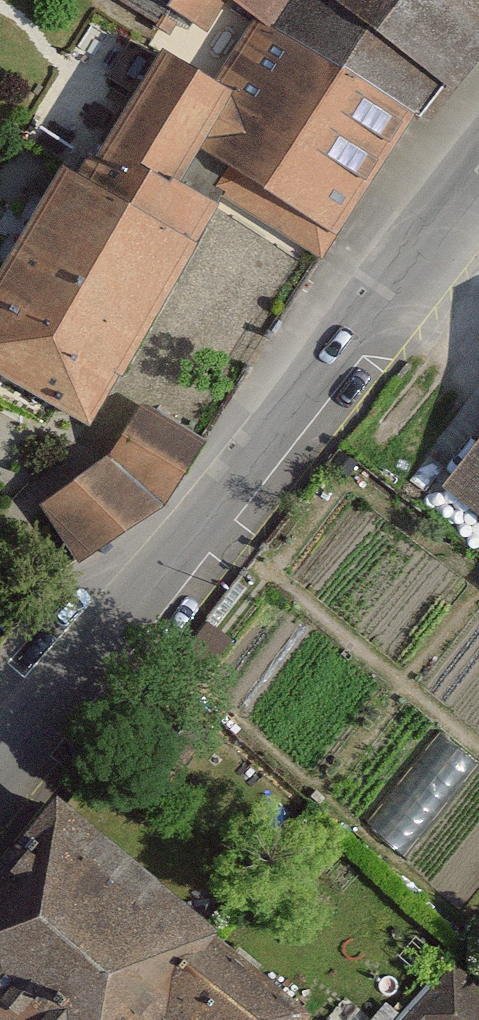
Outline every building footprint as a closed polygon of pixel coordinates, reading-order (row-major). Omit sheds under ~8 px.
[(158,22),(169,3),(205,25),(220,0),(125,0),(158,22)] [(415,110),(432,120),(478,59),(478,0),(232,0),(257,19),(415,110)] [(320,256),(415,110),(257,19),(217,85),(164,54),(97,166),(89,161),(78,179),(193,248),(224,196),(320,256)] [(193,248),(78,179),(65,171),(0,279),(0,369),(88,422),(193,248)] [(46,504),(80,561),(163,503),(200,442),(141,405),(108,457),(46,504)] [(446,487),(478,512),(478,444),(446,487)] [(2,1019),(173,1019),(159,1007),(221,940),(58,798),(0,872),(0,1018),(2,1019)] [(309,1011),(221,940),(159,1007),(173,1019),(301,1019),(309,1011)] [(407,1014),(414,1019),(478,1019),(478,987),(454,964),(407,1014)]
